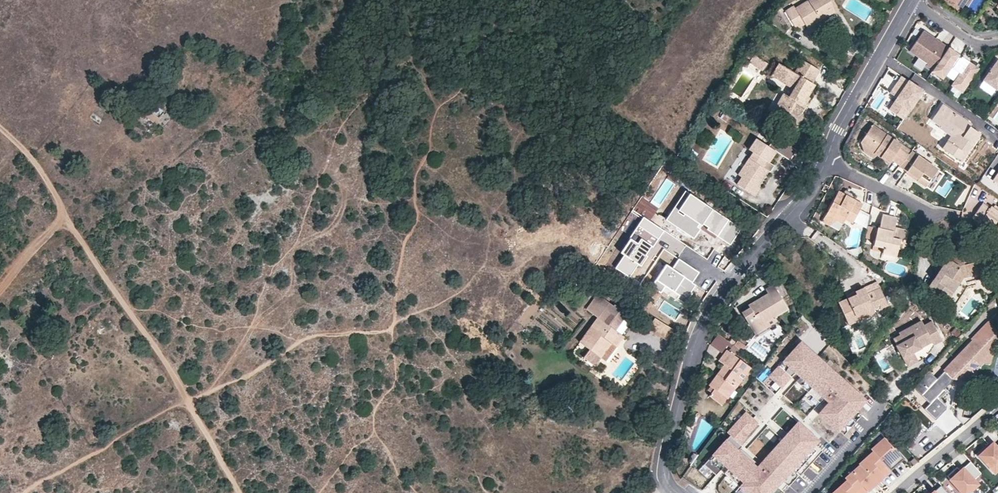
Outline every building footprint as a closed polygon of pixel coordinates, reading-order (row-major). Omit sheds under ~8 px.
[(829,0),(808,0),(795,8),(794,5),(785,10),(796,28),(805,23),(807,26),(835,9),(829,0)] [(932,70),(948,48),(923,30),(909,51),(927,63),(926,65),(932,70)] [(962,92),(978,68),(968,61),(966,64),(956,57),(958,54),(948,48),(932,70),(931,71),(942,79),(950,66),(960,73),(952,85),(962,92)] [(762,70),(767,63),(747,50),(744,55),(750,59),(748,62),(762,70)] [(966,64),(968,61),(958,54),(956,57),(966,64)] [(774,77),(794,88),(790,96),(784,93),(774,111),(782,115),(780,119),(795,128),(802,116),(799,114),(805,105),(802,104),(807,95),(813,83),(812,82),(819,69),(802,59),(795,71),(778,62),(771,74),(774,77)] [(997,60),(982,80),(996,90),(997,87),(997,61),(997,60)] [(924,90),(901,75),(889,92),(895,96),(887,108),(903,119),(924,90)] [(805,105),(806,106),(811,97),(807,95),(802,104),(805,105)] [(145,116),(153,123),(165,111),(156,104),(145,116)] [(936,114),(957,128),(951,136),(943,149),(961,161),(980,133),(970,127),(971,124),(942,104),(936,114)] [(951,136),(957,128),(936,114),(932,121),(940,126),(939,128),(951,136)] [(145,116),(139,123),(148,130),(153,123),(145,116)] [(862,141),(876,150),(876,152),(879,154),(890,162),(893,158),(901,164),(909,154),(900,147),(902,144),(873,124),(862,141)] [(796,149),(777,137),(770,147),(776,151),(789,160),(796,149)] [(749,149),(753,152),(738,175),(742,177),(737,184),(754,195),(759,188),(756,185),(767,169),(762,166),(766,160),(768,162),(769,161),(776,151),(770,147),(756,138),(749,149)] [(861,143),(865,152),(875,159),(879,154),(876,152),(876,150),(862,141),(861,143)] [(938,169),(925,160),(912,150),(909,154),(901,164),(900,165),(919,178),(918,180),(927,185),(938,169)] [(770,171),(774,164),(769,161),(768,162),(766,160),(762,166),(767,169),(770,171)] [(853,222),(863,203),(839,190),(826,214),(837,220),(844,223),(846,219),(853,222)] [(741,228),(685,191),(667,219),(694,237),(701,225),(730,245),(741,228)] [(991,206),(988,210),(982,205),(974,216),(981,222),(983,219),(997,228),(997,226),(997,211),(991,206)] [(826,214),(823,221),(830,225),(837,220),(826,214)] [(881,227),(878,226),(876,239),(875,244),(885,246),(884,252),(897,255),(900,240),(905,241),(907,234),(907,232),(906,230),(896,227),(898,218),(883,215),(881,227)] [(664,231),(644,218),(622,253),(626,255),(617,268),(630,276),(637,265),(641,267),(664,231)] [(876,239),(878,226),(868,224),(866,237),(876,239)] [(950,290),(953,291),(964,276),(966,282),(982,278),(981,271),(984,271),(980,256),(965,260),(963,253),(949,256),(946,262),(940,270),(929,289),(944,299),(950,290)] [(700,272),(679,259),(673,268),(667,264),(652,287),(660,292),(665,285),(688,299),(697,286),(692,283),(700,272)] [(936,268),(940,270),(946,262),(942,259),(936,268)] [(966,282),(964,276),(953,291),(950,290),(944,299),(943,300),(954,307),(967,287),(966,282)] [(767,289),(769,293),(754,303),(759,312),(756,314),(751,307),(743,313),(756,334),(768,326),(766,322),(776,316),(789,308),(774,284),(767,289)] [(848,318),(865,310),(867,315),(876,311),(874,306),(881,304),(882,307),(889,304),(882,287),(875,290),(877,296),(871,299),(865,287),(857,290),(858,293),(849,297),(842,300),(840,301),(848,318)] [(623,335),(610,326),(616,318),(624,323),(629,315),(614,303),(613,305),(597,294),(586,309),(598,317),(580,342),(600,357),(610,342),(616,346),(623,335)] [(750,305),(751,307),(756,314),(759,312),(754,303),(750,305)] [(865,310),(848,318),(850,322),(867,315),(865,310)] [(766,322),(768,326),(778,321),(776,316),(766,322)] [(901,334),(899,335),(894,338),(907,360),(916,355),(914,351),(920,348),(921,347),(920,344),(932,337),(933,340),(935,343),(943,339),(933,320),(925,324),(923,320),(900,332),(901,334)] [(709,344),(722,352),(729,341),(716,333),(709,344)] [(932,337),(920,344),(921,347),(933,340),(932,337)] [(985,348),(976,339),(951,366),(936,383),(946,391),(961,375),(972,377),(979,369),(981,369),(982,366),(986,362),(986,361),(988,350),(985,348)] [(747,346),(738,341),(735,345),(743,351),(747,346)] [(866,399),(802,341),(771,375),(782,386),(796,371),(801,375),(797,381),(809,391),(804,397),(845,434),(863,414),(858,409),(866,399)] [(600,357),(605,360),(616,346),(610,342),(600,357)] [(720,371),(723,374),(721,377),(718,375),(710,385),(715,389),(728,398),(751,367),(728,350),(720,361),(725,364),(720,371)] [(918,360),(916,355),(907,360),(909,365),(918,360)] [(723,405),(728,398),(715,389),(710,395),(723,405)] [(935,396),(924,409),(935,419),(946,407),(935,396)] [(811,408),(806,415),(812,420),(817,413),(811,408)] [(746,412),(728,432),(731,434),(740,442),(758,422),(746,412)] [(824,451),(816,443),(819,440),(799,421),(758,467),(739,449),(743,445),(740,442),(731,434),(713,454),(726,464),(729,467),(725,472),(740,486),(741,485),(749,492),(771,492),(772,491),(774,492),(780,492),(783,490),(788,484),(789,485),(800,474),(801,475),(824,451)] [(902,459),(884,439),(872,450),(873,452),(889,469),(894,465),(895,466),(902,459)] [(994,449),(991,446),(988,450),(987,449),(980,455),(995,472),(997,469),(997,445),(994,449)] [(873,452),(859,464),(860,465),(876,483),(890,470),(889,469),(873,452)] [(726,464),(713,454),(705,463),(716,474),(726,464)] [(981,473),(971,462),(961,471),(958,473),(954,470),(947,476),(963,492),(968,492),(978,484),(974,480),(981,473)] [(860,465),(845,479),(847,480),(858,492),(864,492),(876,483),(860,465)] [(847,480),(833,492),(858,492),(847,480)]
